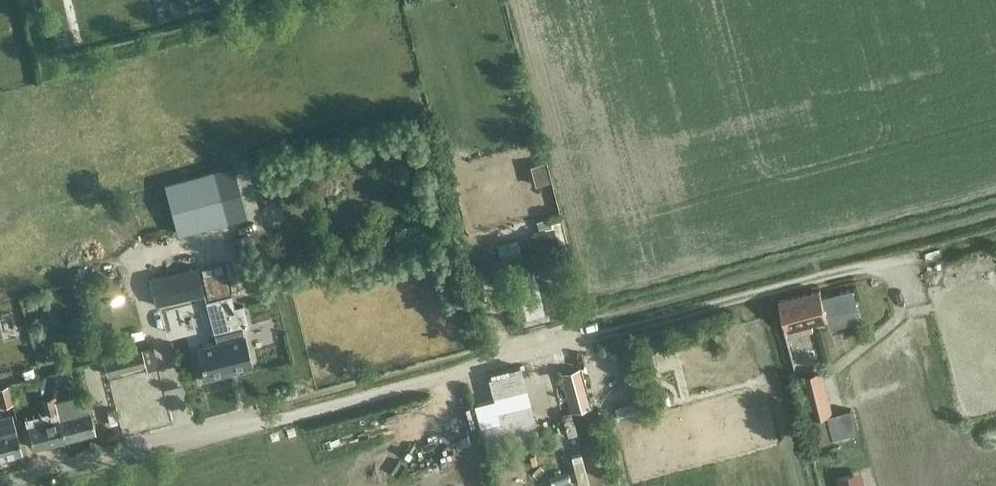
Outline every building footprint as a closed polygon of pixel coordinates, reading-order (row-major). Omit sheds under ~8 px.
[(527,152),(528,171),(547,170),(545,151),(527,152)] [(233,164),(164,183),(178,233),(229,219),(246,215),(233,164)] [(526,214),(531,234),(561,228),(556,208),(526,214)] [(246,236),(234,239),(239,257),(251,254),(246,236)] [(516,240),(497,245),(501,262),(520,257),(516,240)] [(197,267),(149,278),(155,304),(203,293),(197,267)] [(224,271),(202,276),(208,297),(229,292),(224,271)] [(820,289),(779,300),(787,329),(801,325),(802,332),(813,329),(812,323),(828,319),(826,314),(857,306),(853,288),(822,297),(820,289)] [(216,341),(197,346),(201,360),(197,361),(202,380),(203,380),(203,377),(220,372),(220,369),(251,361),(242,327),(248,325),(243,304),(234,307),(231,294),(206,301),(216,341)] [(184,321),(204,317),(201,301),(181,304),(184,321)] [(102,358),(107,373),(145,360),(140,346),(102,358)] [(650,368),(635,371),(639,387),(654,384),(650,368)] [(562,375),(567,393),(585,388),(580,370),(562,375)] [(812,418),(832,413),(828,398),(823,399),(815,371),(801,375),(812,418)] [(530,376),(506,378),(509,410),(533,408),(530,376)] [(8,383),(0,385),(0,400),(1,404),(13,401),(8,383)] [(55,400),(58,414),(64,439),(96,430),(86,392),(55,400)] [(614,394),(616,405),(636,403),(634,392),(614,394)] [(42,399),(46,413),(57,410),(53,396),(42,399)] [(563,401),(564,424),(582,423),(581,400),(563,401)] [(12,414),(0,417),(0,455),(21,450),(12,414)] [(64,439),(58,414),(36,420),(37,423),(28,425),(33,447),(64,439)] [(577,449),(577,445),(575,436),(568,435),(553,439),(552,445),(533,444),(511,449),(511,460),(515,460),(513,485),(586,485),(577,449)] [(837,478),(839,485),(856,485),(853,474),(837,478)]
